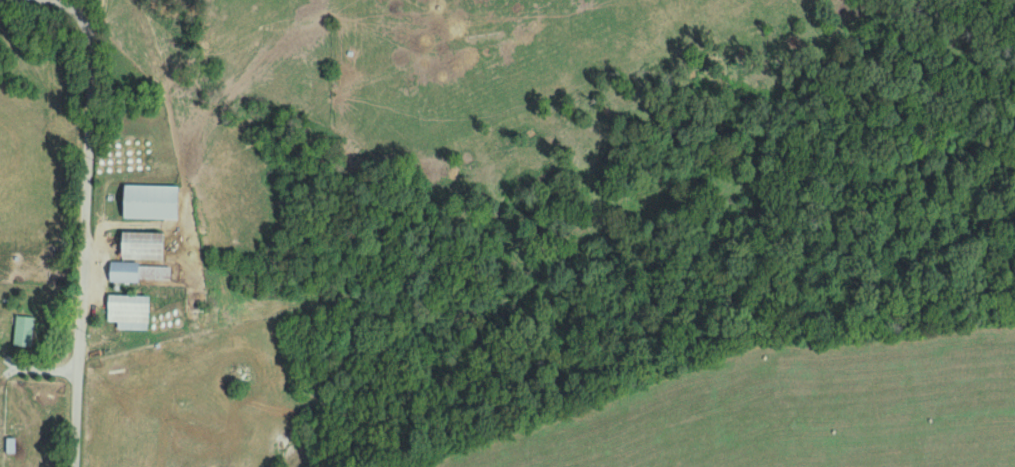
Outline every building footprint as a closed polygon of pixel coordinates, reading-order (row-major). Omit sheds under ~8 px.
[(174,218),(175,185),(121,184),(120,217),(174,218)] [(107,278),(168,281),(169,265),(107,262),(107,278)] [(105,321),(115,321),(115,328),(146,329),(147,295),(106,294),(105,321)] [(29,346),(31,317),(13,316),(11,345),(29,346)]
